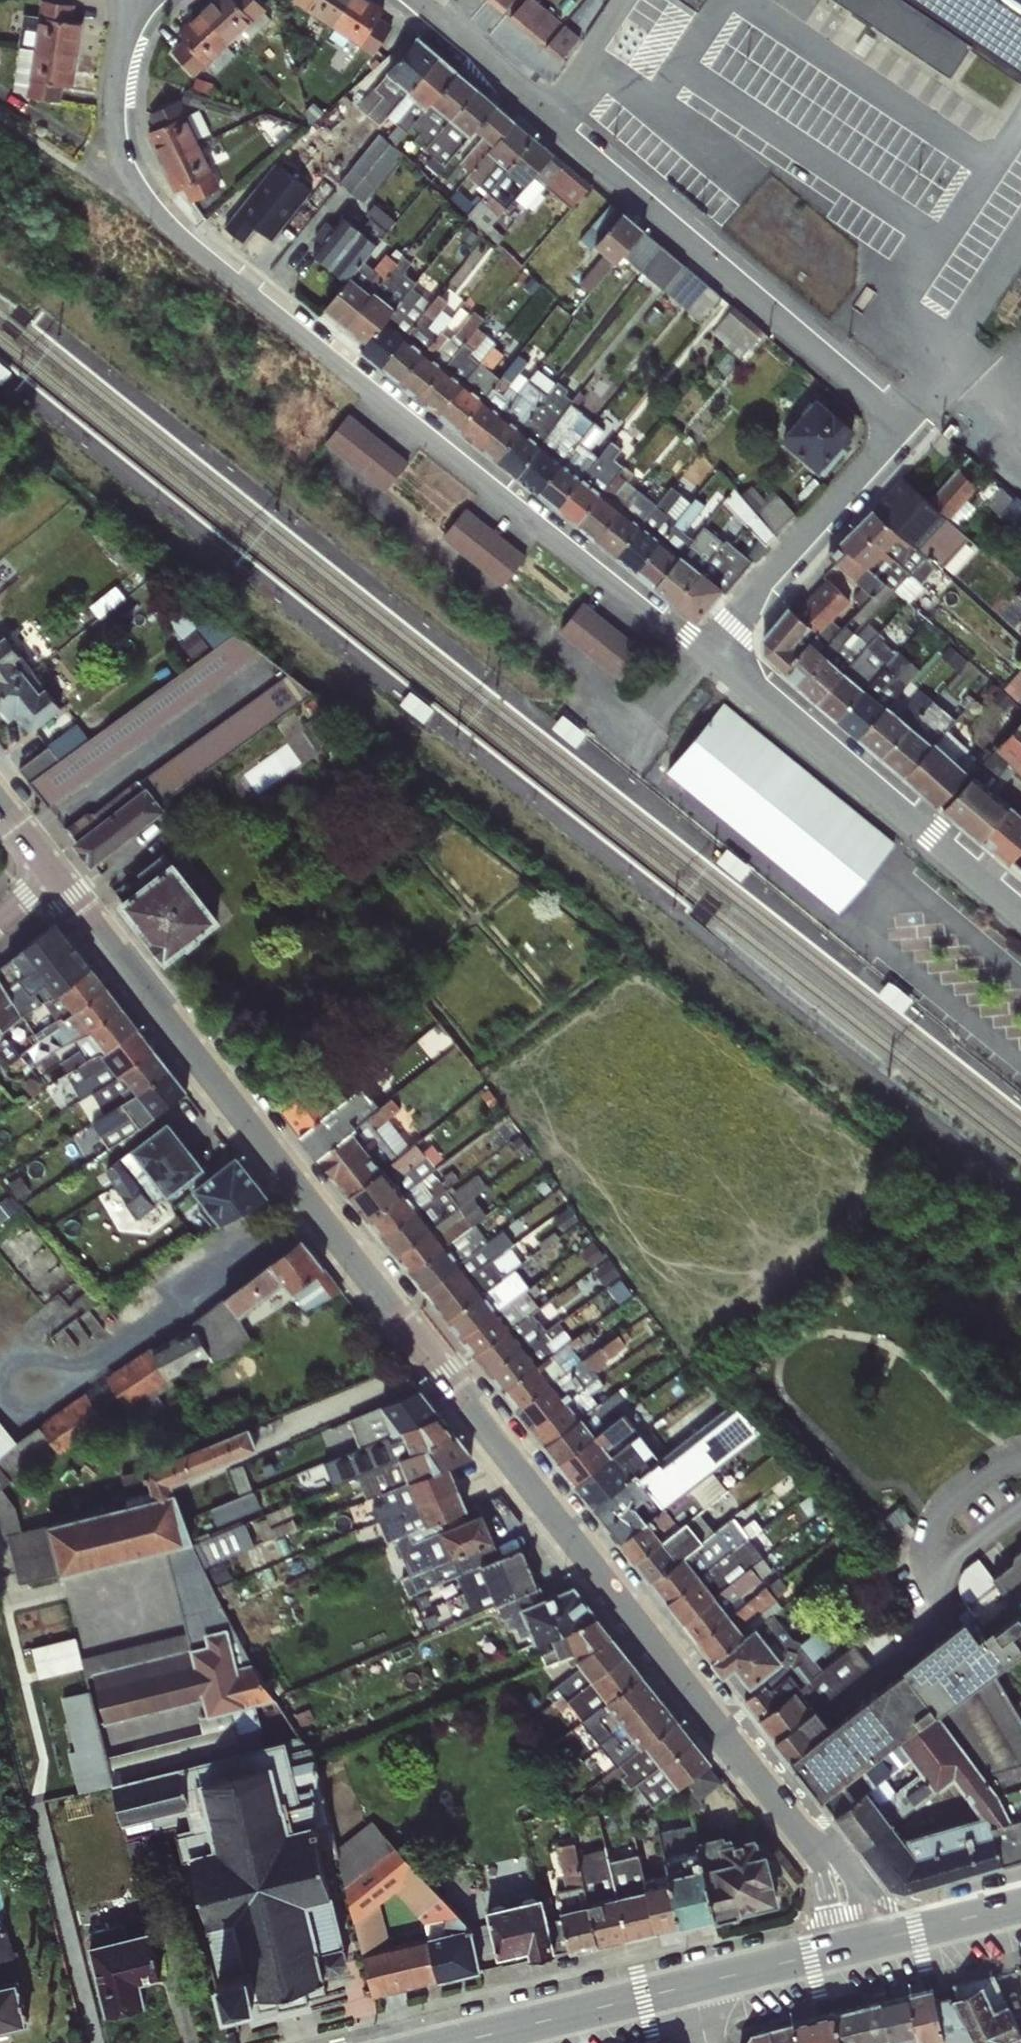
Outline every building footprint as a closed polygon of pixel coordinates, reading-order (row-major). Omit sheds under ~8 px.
[(72,21),(74,5),(44,0),(40,0),(39,16),(23,14),(18,46),(19,46),(13,91),(28,93),(27,97),(60,102),(62,90),(63,85),(30,80),(39,16),(72,21)] [(227,46),(254,21),(235,0),(212,0),(177,33),(183,40),(206,65),(208,64),(227,46)] [(313,0),(293,0),(292,2),(306,10),(313,0)] [(306,10),(360,46),(378,18),(385,8),(372,0),(313,0),(306,10)] [(502,12),(513,0),(488,0),(502,12)] [(510,18),(541,44),(560,22),(535,0),(525,0),(510,18)] [(703,14),(711,0),(681,0),(703,14)] [(947,76),(966,50),(1020,84),(1020,0),(839,0),(947,76)] [(83,22),(72,21),(39,16),(30,80),(63,85),(73,86),(83,22)] [(378,18),(360,46),(373,55),(392,27),(378,18)] [(417,38),(387,73),(409,91),(438,56),(417,38)] [(227,46),(208,64),(215,71),(234,54),(227,46)] [(409,91),(406,93),(426,109),(431,104),(457,72),(438,56),(409,91)] [(457,72),(431,104),(450,119),(477,89),(457,72)] [(409,91),(387,73),(374,89),(383,95),(367,114),(380,125),(406,93),(409,91)] [(196,78),(192,88),(210,94),(214,83),(196,78)] [(477,89),(450,119),(470,136),(476,129),(496,105),(477,89)] [(185,90),(182,101),(238,119),(242,108),(185,90)] [(406,93),(380,125),(378,128),(389,137),(387,140),(395,147),(412,126),(426,109),(406,93)] [(426,109),(412,126),(421,134),(416,140),(425,148),(436,135),(450,119),(431,104),(426,109)] [(496,105),(476,129),(484,136),(494,144),(514,121),(496,105)] [(215,171),(203,146),(202,143),(188,114),(146,134),(174,192),(183,188),(216,172),(215,171)] [(436,135),(425,148),(434,156),(421,170),(432,180),(470,136),(450,119),(436,135)] [(395,147),(387,140),(379,134),(381,132),(368,121),(328,172),(363,201),(403,153),(395,147)] [(494,144),(487,153),(507,169),(534,138),(514,121),(494,144)] [(494,144),(484,136),(461,164),(469,176),(487,153),(494,144)] [(534,138),(507,169),(526,186),(553,154),(534,138)] [(208,144),(203,146),(215,171),(220,169),(208,144)] [(487,153),(469,176),(487,192),(507,169),(487,153)] [(526,186),(515,199),(526,208),(546,186),(571,208),(590,186),(553,154),(526,186)] [(476,205),(467,215),(486,231),(492,225),(515,199),(526,186),(507,169),(487,192),(476,205)] [(216,172),(183,188),(190,203),(223,186),(216,172)] [(430,181),(421,191),(429,198),(439,188),(430,181)] [(467,215),(476,205),(462,193),(458,189),(454,192),(449,199),(467,215)] [(370,218),(360,230),(377,245),(396,222),(374,205),(366,215),(370,218)] [(608,230),(595,245),(605,253),(617,263),(622,256),(644,230),(624,212),(608,230)] [(331,268),(360,230),(344,218),(313,253),(331,268)] [(595,245),(608,230),(596,220),(580,240),(592,249),(595,245)] [(492,225),(486,231),(499,243),(505,236),(492,225)] [(360,230),(331,268),(348,281),(351,277),(363,262),(377,245),(360,230)] [(644,230),(622,256),(630,263),(642,272),(662,246),(644,230)] [(527,239),(512,256),(522,265),(537,248),(527,239)] [(662,246),(642,272),(663,289),(684,264),(662,246)] [(617,263),(605,253),(579,284),(590,293),(617,263)] [(363,262),(351,277),(371,293),(374,290),(375,291),(398,263),(387,254),(373,270),(363,262)] [(398,263),(375,291),(395,308),(415,281),(405,272),(413,262),(404,256),(398,263)] [(684,264),(663,289),(686,309),(708,284),(684,264)] [(351,277),(348,281),(325,308),(347,325),(371,293),(351,277)] [(397,309),(385,323),(396,331),(416,304),(428,287),(417,279),(415,281),(395,308),(397,309)] [(708,284),(686,309),(700,321),(722,297),(708,284)] [(371,293),(347,325),(368,343),(385,323),(397,309),(395,308),(375,291),(374,290),(371,293)] [(426,311),(406,339),(424,354),(441,332),(452,317),(442,310),(448,302),(438,294),(426,311)] [(416,304),(396,331),(406,339),(426,311),(416,304)] [(734,306),(716,328),(729,340),(725,345),(740,359),(763,331),(734,306)] [(441,332),(424,354),(438,365),(444,369),(477,328),(484,319),(475,311),(451,340),(441,332)] [(385,323),(368,343),(362,350),(383,368),(406,339),(396,331),(385,323)] [(477,328),(444,369),(463,384),(481,363),(471,355),(486,336),(477,328)] [(406,339),(383,368),(402,383),(424,354),(406,339)] [(481,363),(463,384),(483,400),(499,379),(490,371),(504,355),(494,347),(481,363)] [(424,354),(402,383),(420,398),(444,369),(438,365),(424,354)] [(499,379),(483,400),(501,415),(517,394),(508,387),(527,362),(519,355),(499,379)] [(517,394),(501,415),(521,430),(556,383),(536,368),(517,394)] [(444,369),(420,398),(440,415),(463,384),(444,369)] [(556,383),(521,430),(540,446),(572,402),(573,400),(565,393),(568,390),(558,381),(556,383)] [(463,384),(440,415),(459,430),(483,400),(463,384)] [(821,471),(842,446),(856,430),(818,397),(781,440),(819,473),(821,471)] [(483,400),(459,430),(479,446),(501,415),(483,400)] [(572,402),(540,446),(561,463),(582,435),(571,426),(583,412),(572,402)] [(349,412),(324,442),(384,491),(409,461),(349,412)] [(501,415),(479,446),(497,461),(521,430),(501,415)] [(582,435),(561,463),(582,479),(598,457),(590,450),(605,430),(594,421),(582,435)] [(521,430),(497,461),(517,477),(540,446),(521,430)] [(598,457),(582,479),(598,492),(600,493),(624,465),(614,459),(622,449),(611,440),(598,457)] [(540,446),(517,477),(533,491),(537,494),(538,492),(561,463),(540,446)] [(842,446),(821,471),(825,474),(846,449),(842,446)] [(538,492),(537,494),(557,509),(582,479),(561,463),(538,492)] [(949,519),(956,526),(967,514),(999,541),(1004,535),(1005,534),(1020,548),(1020,528),(1019,526),(1020,524),(1020,500),(993,475),(986,485),(963,464),(959,468),(979,486),(949,519)] [(624,465),(600,493),(611,502),(628,481),(634,473),(624,465)] [(958,468),(929,501),(949,519),(979,486),(959,468),(958,468)] [(582,479),(557,509),(576,525),(600,493),(598,492),(582,479)] [(902,479),(873,509),(926,557),(935,566),(935,565),(939,569),(968,538),(956,526),(949,519),(929,501),(902,479)] [(628,481),(611,502),(620,509),(638,488),(628,481)] [(751,484),(741,495),(774,534),(793,514),(773,489),(763,498),(751,484)] [(656,504),(640,525),(661,542),(677,520),(667,512),(681,494),(671,486),(656,504)] [(638,488),(620,509),(640,525),(656,504),(638,488)] [(774,534),(741,495),(735,488),(723,502),(766,546),(768,543),(775,535),(774,534)] [(600,493),(576,525),(595,539),(620,509),(611,502),(600,493)] [(677,520),(661,542),(678,556),(681,554),(693,539),(684,532),(705,504),(696,496),(677,520)] [(466,507),(442,537),(502,585),(526,555),(466,507)] [(620,509),(595,539),(614,555),(615,555),(640,525),(620,509)] [(873,509),(858,524),(887,552),(910,573),(926,557),(873,509)] [(858,524),(840,542),(869,567),(885,583),(893,590),(910,573),(887,552),(858,524)] [(640,525),(615,555),(637,573),(661,542),(640,525)] [(693,539),(681,554),(701,570),(723,542),(703,526),(693,539)] [(723,542),(701,570),(721,587),(720,589),(725,593),(753,561),(726,539),(723,542)] [(661,542),(637,573),(655,587),(678,556),(661,542)] [(869,567),(840,542),(829,554),(872,596),(885,583),(869,567)] [(678,556),(655,587),(675,603),(701,570),(681,554),(678,556)] [(926,557),(910,573),(916,578),(920,583),(935,566),(926,557)] [(701,570),(675,603),(695,619),(720,589),(721,587),(701,570)] [(910,573),(893,590),(898,595),(916,578),(910,573)] [(916,578),(898,595),(909,603),(924,588),(920,583),(916,578)] [(828,580),(797,614),(811,626),(819,633),(850,601),(828,580)] [(102,615),(128,595),(119,582),(93,602),(102,615)] [(872,596),(845,624),(854,632),(893,590),(885,583),(872,596)] [(583,600),(559,630),(620,679),(644,649),(583,600)] [(811,626),(797,614),(790,607),(764,638),(764,653),(781,669),(786,664),(798,652),(792,646),(811,626)] [(216,646),(231,635),(211,614),(197,627),(216,646)] [(890,621),(881,631),(884,633),(893,624),(890,621)] [(816,636),(811,641),(834,663),(843,672),(851,663),(879,632),(869,623),(858,636),(854,632),(845,624),(825,645),(816,636)] [(819,633),(811,626),(792,646),(798,652),(809,640),(811,641),(816,636),(819,633)] [(231,635),(216,646),(176,675),(29,782),(48,806),(50,805),(261,652),(236,632),(231,635)] [(851,663),(843,672),(864,689),(899,650),(894,645),(879,632),(851,663)] [(20,656),(5,636),(0,639),(0,697),(29,678),(15,660),(20,656)] [(786,664),(781,669),(808,692),(834,663),(811,641),(809,640),(798,652),(786,664)] [(899,650),(864,689),(885,705),(887,704),(888,705),(921,669),(912,662),(899,650)] [(46,687),(20,656),(15,660),(29,678),(40,691),(46,687)] [(834,663),(808,692),(817,700),(817,701),(843,672),(834,663)] [(843,672),(817,701),(818,701),(838,719),(864,689),(843,672)] [(136,776),(66,830),(75,842),(147,786),(160,803),(313,694),(288,673),(141,781),(139,779),(136,776)] [(0,697),(0,709),(9,721),(18,714),(31,731),(62,707),(46,687),(40,691),(29,678),(0,697)] [(1011,693),(1020,702),(1020,682),(1011,693)] [(864,689),(838,719),(858,736),(885,705),(864,689)] [(921,690),(899,715),(911,725),(933,700),(921,690)] [(933,700),(911,725),(932,743),(935,741),(945,728),(954,719),(933,700)] [(842,906),(856,889),(894,842),(724,702),(667,771),(837,912),(842,906)] [(885,705),(858,736),(859,737),(882,756),(911,725),(899,715),(888,705),(887,704),(885,705)] [(996,749),(1017,769),(1020,773),(1020,721),(996,749)] [(911,725),(882,756),(904,775),(932,743),(911,725)] [(945,728),(935,741),(969,771),(975,764),(965,754),(968,749),(945,728)] [(932,743),(904,775),(938,805),(969,771),(935,741),(932,743)] [(617,743),(613,754),(621,757),(625,746),(617,743)] [(996,749),(973,773),(996,792),(1007,780),(1017,769),(996,749)] [(996,792),(973,773),(943,807),(981,839),(1010,804),(996,792)] [(981,839),(1010,863),(1020,850),(1020,814),(1010,804),(981,839)] [(173,860),(122,900),(169,960),(186,947),(188,948),(201,939),(199,937),(220,920),(173,860)] [(35,942),(12,958),(45,1001),(68,985),(91,967),(58,925),(35,942)] [(68,985),(58,992),(73,1012),(75,1012),(106,987),(91,967),(68,985)] [(2,1034),(22,1017),(0,977),(0,1031),(2,1034)] [(106,987),(75,1012),(89,1030),(121,1006),(106,987)] [(73,1012),(58,992),(45,1001),(56,1020),(61,1016),(64,1019),(73,1012)] [(121,1006),(89,1030),(105,1051),(136,1027),(121,1006)] [(64,1019),(61,1016),(56,1020),(30,1037),(35,1043),(52,1032),(62,1046),(73,1039),(89,1030),(75,1012),(73,1012),(64,1019)] [(439,1023),(426,1034),(439,1049),(452,1038),(439,1023)] [(105,1051),(101,1055),(108,1064),(118,1077),(122,1074),(153,1048),(136,1027),(105,1051)] [(89,1030),(73,1039),(81,1050),(61,1062),(59,1060),(43,1071),(51,1084),(66,1073),(87,1059),(101,1055),(105,1051),(89,1030)] [(4,1058),(9,1065),(10,1064),(21,1056),(2,1034),(0,1031),(0,1062),(4,1058)] [(153,1048),(122,1074),(128,1082),(137,1093),(168,1068),(153,1048)] [(352,1052),(319,1080),(337,1103),(362,1083),(371,1076),(353,1053),(352,1052)] [(87,1059),(66,1073),(74,1085),(108,1064),(101,1055),(87,1059)] [(21,1056),(10,1064),(15,1070),(25,1062),(21,1056)] [(168,1068),(137,1093),(154,1115),(186,1091),(168,1068)] [(122,1074),(118,1077),(93,1092),(74,1104),(79,1111),(84,1108),(128,1082),(122,1074)] [(337,1103),(319,1080),(282,1110),(300,1132),(337,1103)] [(137,1093),(128,1082),(84,1108),(92,1121),(137,1093)] [(337,1103),(300,1132),(319,1156),(352,1130),(357,1126),(348,1115),(372,1097),(362,1083),(337,1103)] [(137,1093),(92,1121),(77,1131),(82,1140),(96,1130),(100,1135),(131,1117),(139,1127),(154,1115),(137,1093)] [(380,1107),(372,1097),(348,1115),(357,1126),(380,1107)] [(357,1126),(352,1130),(365,1144),(384,1168),(411,1147),(388,1119),(401,1109),(391,1097),(380,1107),(357,1126)] [(131,1117),(100,1135),(110,1149),(139,1127),(131,1117)] [(411,1147),(384,1168),(404,1192),(432,1170),(435,1169),(429,1161),(441,1153),(438,1149),(458,1133),(447,1119),(411,1147)] [(131,1150),(167,1197),(205,1167),(168,1120),(130,1149),(131,1150)] [(352,1130),(319,1156),(330,1172),(365,1144),(352,1130)] [(365,1144),(330,1172),(348,1194),(384,1168),(365,1144)] [(131,1150),(106,1170),(137,1218),(138,1219),(167,1197),(131,1150)] [(384,1168),(348,1194),(368,1219),(404,1192),(384,1168)] [(432,1170),(404,1192),(417,1210),(460,1178),(453,1169),(439,1178),(432,1170)] [(137,1218),(106,1170),(95,1177),(123,1227),(137,1218)] [(460,1178),(417,1210),(430,1228),(472,1196),(486,1187),(477,1173),(463,1183),(460,1178)] [(404,1192),(368,1219),(381,1236),(417,1210),(404,1192)] [(472,1196),(430,1228),(444,1245),(467,1228),(485,1215),(472,1196)] [(0,1210),(0,1219),(3,1223),(18,1211),(10,1202),(0,1210)] [(417,1210),(381,1236),(395,1254),(430,1228),(417,1210)] [(242,1211),(176,1250),(181,1258),(247,1220),(242,1211)] [(467,1228),(444,1245),(458,1264),(503,1229),(496,1220),(473,1237),(467,1228)] [(430,1228),(395,1254),(408,1271),(444,1245),(430,1228)] [(503,1229),(458,1264),(468,1277),(492,1261),(514,1245),(503,1229)] [(0,1242),(0,1247),(21,1272),(27,1266),(4,1238),(0,1242)] [(301,1239),(269,1263),(291,1292),(323,1268),(301,1239)] [(444,1245),(408,1271),(423,1289),(458,1264),(444,1245)] [(510,1248),(492,1261),(502,1274),(521,1262),(510,1248)] [(492,1261),(468,1277),(484,1297),(495,1312),(526,1290),(529,1287),(519,1273),(536,1262),(532,1255),(521,1262),(502,1274),(492,1261)] [(269,1263),(224,1298),(239,1316),(276,1288),(296,1313),(341,1291),(323,1268),(291,1292),(269,1263)] [(458,1264),(423,1289),(434,1303),(468,1277),(458,1264)] [(33,1273),(27,1279),(38,1292),(44,1287),(33,1273)] [(468,1277),(434,1303),(448,1322),(484,1297),(468,1277)] [(90,1287),(68,1306),(78,1318),(101,1299),(97,1295),(90,1287)] [(526,1290),(495,1312),(509,1330),(538,1308),(526,1290)] [(538,1308),(509,1330),(517,1339),(523,1347),(546,1329),(540,1321),(562,1303),(557,1295),(538,1308)] [(484,1297),(448,1322),(461,1338),(495,1312),(484,1297)] [(224,1298),(192,1322),(210,1355),(215,1364),(253,1343),(239,1316),(224,1298)] [(495,1312),(461,1338),(475,1356),(509,1330),(495,1312)] [(192,1322),(150,1346),(169,1377),(210,1355),(192,1322)] [(546,1329),(523,1347),(537,1365),(566,1344),(552,1326),(546,1329)] [(566,1344),(537,1365),(551,1382),(583,1358),(603,1345),(590,1326),(566,1344)] [(509,1330),(475,1356),(488,1372),(523,1347),(517,1339),(509,1330)] [(583,1358),(551,1382),(565,1400),(599,1376),(596,1372),(609,1365),(605,1360),(626,1345),(619,1334),(603,1345),(583,1358)] [(11,1480),(10,1481),(14,1485),(59,1454),(60,1455),(127,1408),(132,1412),(172,1383),(169,1377),(150,1346),(149,1347),(39,1425),(17,1442),(0,1422),(0,1467),(11,1480)] [(523,1347),(488,1372),(502,1391),(537,1365),(523,1347)] [(537,1365),(502,1391),(516,1408),(551,1382),(537,1365)] [(599,1376),(565,1400),(579,1418),(582,1416),(598,1404),(591,1395),(605,1386),(599,1376)] [(551,1382),(516,1408),(530,1427),(565,1400),(551,1382)] [(349,1419),(381,1405),(394,1400),(389,1387),(343,1403),(349,1419)] [(394,1400),(381,1405),(393,1434),(402,1431),(402,1429),(439,1415),(419,1390),(394,1400)] [(598,1404),(582,1416),(595,1434),(605,1427),(598,1420),(624,1400),(617,1391),(598,1404)] [(565,1400),(530,1427),(544,1445),(579,1418),(565,1400)] [(650,1491),(634,1504),(646,1520),(647,1520),(718,1467),(761,1432),(734,1402),(661,1459),(638,1477),(650,1491)] [(381,1405),(349,1419),(354,1434),(360,1447),(393,1434),(381,1405)] [(605,1427),(595,1434),(606,1448),(634,1427),(623,1413),(605,1427)] [(456,1436),(439,1415),(402,1429),(402,1431),(411,1453),(456,1436)] [(579,1418),(544,1445),(558,1462),(595,1434),(582,1416),(579,1418)] [(354,1434),(349,1419),(329,1429),(334,1442),(354,1434)] [(249,1426),(145,1468),(152,1497),(174,1492),(172,1484),(258,1448),(249,1426)] [(360,1447),(348,1452),(354,1466),(358,1475),(369,1470),(398,1458),(411,1453),(402,1431),(393,1434),(360,1447)] [(640,1433),(611,1455),(629,1479),(635,1473),(638,1477),(661,1459),(640,1433)] [(595,1434),(558,1462),(572,1479),(609,1451),(606,1448),(595,1434)] [(411,1453),(398,1458),(403,1470),(408,1480),(408,1481),(449,1465),(471,1455),(456,1436),(411,1453)] [(718,1467),(647,1520),(662,1540),(692,1517),(777,1453),(773,1448),(745,1469),(739,1463),(724,1474),(718,1467)] [(609,1451),(572,1479),(593,1506),(629,1479),(611,1455),(609,1451)] [(354,1466),(348,1452),(337,1457),(343,1471),(354,1466)] [(398,1458),(369,1470),(375,1483),(403,1470),(398,1458)] [(449,1465),(408,1481),(417,1503),(458,1486),(449,1465)] [(1,1487),(10,1481),(11,1480),(0,1467),(0,1488),(1,1487)] [(149,1483),(145,1468),(121,1474),(124,1489),(149,1483)] [(230,1472),(219,1476),(228,1501),(250,1493),(243,1472),(232,1477),(230,1472)] [(629,1479),(593,1506),(607,1525),(634,1504),(650,1491),(638,1477),(635,1473),(629,1479)] [(382,1493),(372,1497),(376,1505),(369,1508),(375,1521),(417,1503),(408,1481),(408,1480),(382,1493)] [(458,1486),(417,1503),(426,1524),(434,1521),(466,1508),(458,1486)] [(0,1488),(0,1525),(3,1528),(5,1539),(8,1538),(19,1584),(60,1574),(47,1524),(21,1531),(16,1507),(1,1487),(0,1488)] [(372,1497),(382,1493),(381,1492),(379,1487),(364,1493),(367,1500),(372,1497)] [(417,1503),(375,1521),(385,1542),(407,1533),(426,1524),(417,1503)] [(634,1504),(607,1525),(620,1542),(646,1520),(634,1504)] [(901,1504),(869,1527),(879,1541),(911,1518),(901,1504)] [(267,1516),(257,1520),(261,1531),(264,1540),(271,1538),(276,1536),(272,1523),(293,1515),(289,1505),(288,1505),(266,1513),(267,1516)] [(212,1509),(197,1516),(202,1527),(216,1521),(212,1509)] [(482,1511),(439,1530),(451,1558),(451,1560),(495,1542),(482,1511)] [(692,1517),(662,1540),(674,1555),(677,1559),(684,1555),(714,1531),(698,1513),(692,1517)] [(195,1543),(203,1539),(194,1515),(186,1519),(194,1541),(195,1543)] [(975,1555),(1020,1612),(1020,1518),(975,1555)] [(714,1531),(684,1555),(699,1575),(751,1536),(761,1527),(754,1519),(739,1530),(733,1522),(717,1534),(714,1531)] [(646,1520),(620,1542),(635,1561),(662,1540),(647,1520),(646,1520)] [(426,1524),(407,1533),(410,1538),(414,1539),(410,1549),(420,1553),(426,1568),(433,1566),(451,1558),(439,1530),(434,1521),(426,1524)] [(203,1539),(195,1543),(206,1568),(255,1546),(244,1522),(203,1539)] [(751,1536),(699,1575),(715,1595),(741,1575),(734,1566),(759,1546),(751,1536)] [(662,1540),(635,1561),(650,1581),(677,1559),(674,1555),(662,1540)] [(433,1566),(426,1568),(403,1578),(409,1593),(458,1574),(473,1613),(482,1609),(466,1571),(499,1556),(495,1542),(451,1560),(451,1558),(433,1566)] [(206,1568),(195,1543),(169,1547),(187,1630),(81,1657),(76,1637),(32,1648),(39,1678),(82,1667),(88,1691),(91,1690),(100,1726),(105,1723),(92,1672),(189,1648),(206,1644),(204,1632),(227,1627),(237,1665),(250,1662),(227,1607),(224,1608),(217,1586),(206,1568)] [(522,1547),(499,1556),(516,1596),(538,1586),(522,1547)] [(677,1559),(650,1581),(665,1601),(699,1575),(684,1555),(677,1559)] [(996,1665),(999,1662),(1020,1647),(1020,1612),(975,1555),(966,1566),(960,1578),(960,1591),(967,1603),(959,1612),(961,1614),(965,1618),(964,1622),(996,1665)] [(516,1596),(499,1556),(466,1571),(482,1609),(495,1604),(516,1596)] [(741,1575),(715,1595),(730,1615),(747,1602),(742,1596),(762,1580),(761,1579),(772,1570),(762,1557),(741,1575)] [(699,1575),(665,1601),(682,1622),(715,1595),(699,1575)] [(516,1596),(495,1604),(506,1631),(516,1627),(522,1640),(531,1636),(526,1625),(519,1607),(573,1586),(565,1576),(538,1586),(516,1596)] [(779,1577),(766,1586),(776,1598),(788,1588),(779,1577)] [(584,1601),(573,1586),(519,1607),(526,1625),(584,1601)] [(747,1602),(730,1615),(744,1634),(756,1625),(783,1606),(776,1598),(766,1586),(747,1602)] [(715,1595),(682,1622),(697,1642),(730,1615),(715,1595)] [(584,1601),(526,1625),(531,1636),(534,1643),(550,1636),(566,1630),(597,1617),(584,1601)] [(775,1612),(756,1625),(769,1643),(774,1643),(776,1646),(780,1652),(780,1658),(790,1650),(805,1654),(809,1656),(815,1658),(832,1644),(820,1629),(799,1643),(775,1612)] [(730,1615),(697,1642),(712,1660),(744,1634),(730,1615)] [(597,1617),(566,1630),(574,1651),(611,1635),(597,1617)] [(908,1667),(905,1669),(936,1708),(992,1668),(996,1665),(964,1622),(908,1667)] [(744,1634),(712,1660),(723,1675),(735,1666),(750,1686),(780,1662),(782,1660),(780,1658),(769,1643),(756,1625),(744,1634)] [(275,1699),(250,1662),(237,1665),(227,1627),(204,1632),(206,1644),(189,1648),(92,1672),(105,1723),(202,1700),(207,1716),(231,1711),(256,1704),(275,1699)] [(566,1630),(550,1636),(554,1645),(530,1655),(535,1668),(560,1657),(571,1653),(574,1651),(566,1630)] [(574,1651),(571,1653),(576,1660),(581,1667),(591,1680),(627,1656),(611,1635),(574,1651)] [(774,1643),(769,1643),(780,1658),(780,1652),(774,1643)] [(802,1685),(796,1691),(812,1711),(816,1707),(871,1665),(854,1645),(819,1672),(802,1685)] [(790,1650),(780,1658),(782,1660),(780,1662),(790,1672),(802,1685),(819,1672),(805,1654),(790,1650)] [(627,1656),(591,1680),(606,1700),(641,1674),(627,1656)] [(780,1662),(750,1686),(753,1693),(761,1686),(766,1691),(790,1672),(780,1662)] [(581,1667),(556,1687),(566,1700),(591,1680),(581,1667)] [(936,1708),(997,1791),(1004,1805),(1011,1818),(1020,1816),(1020,1718),(992,1668),(936,1708)] [(832,1725),(791,1759),(821,1798),(931,1712),(936,1708),(905,1669),(832,1725)] [(766,1691),(761,1686),(753,1693),(745,1700),(759,1718),(796,1691),(802,1685),(790,1672),(766,1691)] [(606,1700),(605,1702),(625,1728),(660,1698),(641,1674),(606,1700)] [(591,1680),(566,1700),(569,1703),(582,1720),(605,1702),(606,1700),(591,1680)] [(566,1700),(556,1687),(555,1685),(547,1693),(560,1710),(569,1703),(566,1700)] [(91,1690),(88,1691),(62,1696),(76,1750),(70,1752),(80,1793),(112,1785),(112,1783),(178,1766),(209,1758),(205,1742),(110,1766),(91,1690)] [(796,1691),(759,1718),(776,1738),(782,1746),(791,1759),(832,1725),(823,1715),(816,1707),(812,1711),(796,1691)] [(660,1698),(625,1728),(639,1746),(641,1748),(644,1745),(677,1719),(660,1698)] [(605,1702),(582,1720),(565,1734),(572,1742),(588,1729),(596,1740),(579,1752),(585,1759),(625,1728),(605,1702)] [(256,1704),(231,1711),(233,1723),(239,1750),(265,1744),(260,1724),(256,1704)] [(931,1712),(821,1798),(833,1814),(866,1790),(889,1772),(909,1757),(921,1772),(936,1792),(953,1779),(981,1815),(988,1824),(1010,1819),(1011,1818),(1004,1805),(997,1791),(936,1708),(931,1712)] [(677,1719),(644,1745),(660,1764),(692,1738),(677,1719)] [(625,1728),(585,1759),(582,1761),(592,1773),(618,1752),(623,1759),(639,1746),(625,1728)] [(299,1736),(285,1739),(288,1752),(306,1748),(299,1736)] [(692,1738),(660,1764),(678,1787),(683,1783),(710,1761),(692,1738)] [(239,1750),(209,1758),(178,1766),(112,1783),(112,1785),(122,1824),(187,1808),(197,1852),(192,1853),(209,1928),(232,1924),(242,1964),(215,1971),(224,2004),(256,1996),(258,1995),(323,1980),(325,1979),(319,1950),(344,1945),(332,1894),(326,1857),(316,1796),(307,1759),(291,1762),(288,1752),(285,1739),(265,1744),(239,1750)] [(639,1746),(623,1759),(613,1768),(629,1789),(634,1784),(660,1764),(644,1745),(641,1748),(639,1746)] [(306,1748),(288,1752),(291,1762),(307,1759),(316,1796),(326,1857),(338,1854),(337,1848),(314,1746),(306,1748)] [(710,1761),(683,1783),(698,1801),(724,1780),(710,1761)] [(660,1764),(634,1784),(652,1808),(678,1787),(660,1764)] [(900,1789),(878,1806),(890,1822),(892,1824),(915,1807),(916,1807),(936,1792),(921,1772),(899,1788),(900,1789)] [(866,1790),(833,1814),(858,1846),(890,1822),(878,1806),(866,1790)] [(353,1811),(335,1820),(339,1829),(357,1819),(353,1811)] [(590,1852),(577,1855),(588,1903),(616,1896),(608,1861),(598,1814),(581,1817),(590,1852)] [(981,1815),(902,1838),(919,1886),(1001,1861),(988,1824),(981,1815)] [(988,1824),(1001,1861),(1020,1856),(1020,1816),(1011,1818),(1010,1819),(988,1824)] [(371,1820),(337,1848),(338,1854),(345,1883),(362,1952),(390,1945),(379,1903),(397,1888),(414,1908),(435,1934),(471,1925),(408,1859),(371,1820)] [(890,1822),(858,1846),(890,1887),(905,1890),(919,1886),(902,1838),(892,1824),(890,1822)] [(719,1844),(733,1841),(731,1835),(724,1837),(723,1834),(696,1840),(699,1852),(703,1866),(723,1861),(719,1844)] [(723,1861),(703,1866),(715,1914),(716,1918),(741,1912),(779,1904),(767,1850),(760,1852),(757,1835),(733,1841),(719,1844),(723,1861)] [(588,1903),(577,1855),(574,1842),(556,1847),(567,1889),(556,1892),(560,1910),(588,1903)] [(703,1866),(699,1852),(666,1861),(669,1874),(703,1866)] [(639,1855),(608,1861),(616,1896),(646,1889),(645,1886),(646,1885),(639,1855)] [(703,1866),(669,1874),(670,1879),(680,1923),(715,1914),(703,1866)] [(670,1879),(646,1885),(645,1886),(646,1889),(656,1929),(680,1923),(670,1879)] [(646,1889),(616,1896),(625,1936),(656,1929),(646,1889)] [(555,1953),(547,1919),(541,1895),(485,1909),(497,1959),(527,1952),(530,1960),(555,1953)] [(616,1896),(588,1903),(597,1943),(625,1936),(616,1896)] [(588,1903),(560,1910),(561,1915),(570,1949),(597,1943),(588,1903)] [(550,1918),(547,1919),(555,1953),(570,1949),(561,1915),(550,1918)] [(18,1979),(6,1922),(0,1923),(0,1983),(18,1979)] [(232,1924),(209,1928),(221,1970),(242,1964),(232,1924)] [(435,1934),(427,1936),(437,1978),(480,1968),(471,1925),(435,1934)] [(150,1929),(88,1944),(105,2014),(146,2004),(141,1981),(161,1976),(150,1929)] [(390,1945),(362,1952),(373,1994),(437,1978),(427,1936),(390,1945)] [(348,1962),(344,1945),(319,1950),(325,1979),(341,1975),(348,1962)] [(995,1976),(952,1987),(958,2000),(974,2032),(980,2042),(1020,2042),(1020,2030),(995,1976)] [(0,1983),(0,2027),(27,2021),(18,1979),(0,1983)] [(258,1995),(256,1996),(260,2010),(277,2005),(278,2009),(309,2002),(308,1998),(327,1994),(323,1980),(258,1995)] [(938,2000),(936,1990),(924,1993),(911,1996),(920,2042),(948,2042),(938,2000)] [(885,2003),(893,2042),(920,2042),(911,1996),(885,2003)] [(958,2000),(952,2002),(950,1997),(938,2000),(948,2042),(980,2042),(974,2032),(958,2000)] [(860,2009),(868,2042),(893,2042),(885,2003),(860,2009)] [(860,2009),(836,2015),(842,2042),(868,2042),(860,2009)] [(795,2024),(800,2042),(842,2042),(836,2015),(795,2024)] [(795,2024),(772,2030),(775,2042),(800,2042),(795,2024)] [(772,2030),(755,2034),(749,2042),(775,2042),(772,2030)]
